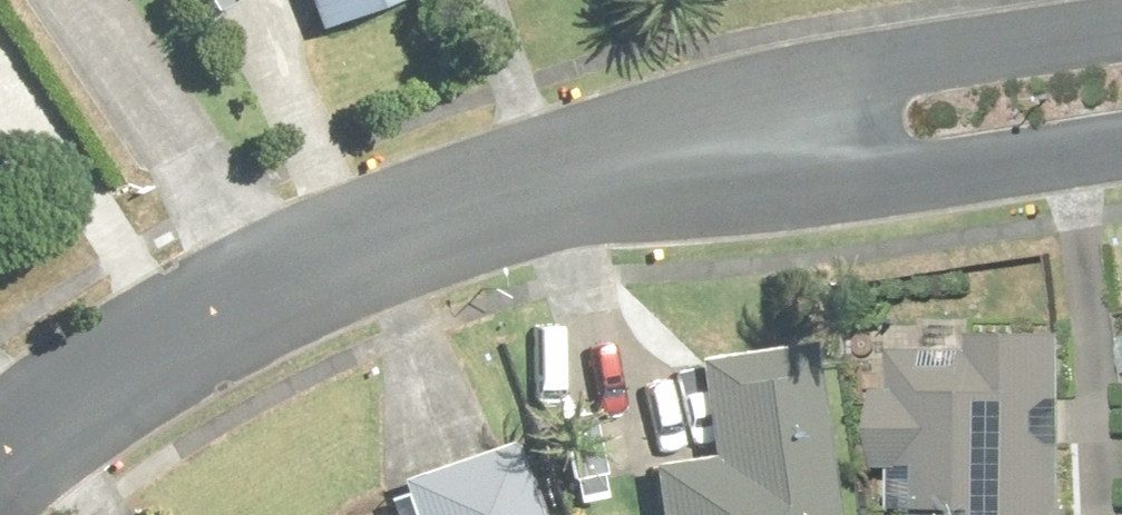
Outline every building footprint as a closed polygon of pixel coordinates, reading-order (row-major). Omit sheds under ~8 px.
[(291,40),(381,0),(274,0),(291,40)] [(949,431),(884,428),(880,514),(1013,514),(1017,434),(1009,433),(1014,387),(954,381),(949,431)] [(634,421),(644,502),(588,507),(589,514),(771,514),(757,406),(634,421)] [(460,502),(412,514),(463,514),(460,502)]
